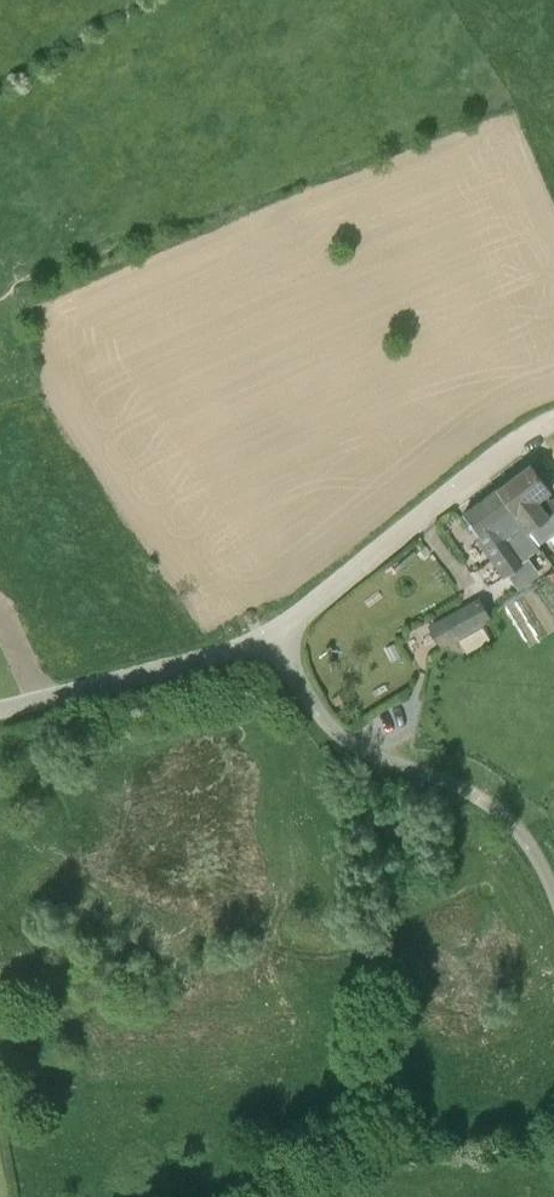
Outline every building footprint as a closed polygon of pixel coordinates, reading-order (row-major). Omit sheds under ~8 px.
[(550,491),(530,464),(496,489),(537,545),(553,533),(553,509),(549,498),(547,493),(550,491)] [(539,548),(537,545),(496,489),(463,513),(470,522),(468,523),(470,525),(471,524),(478,533),(476,535),(515,585),(535,570),(536,569),(528,556),(539,548)] [(391,568),(398,576),(421,558),(415,549),(391,568)] [(429,631),(440,651),(457,641),(485,626),(487,624),(476,604),(429,631)] [(457,641),(466,657),(494,641),(487,629),(485,626),(457,641)] [(385,648),(392,661),(401,656),(394,643),(385,648)]
